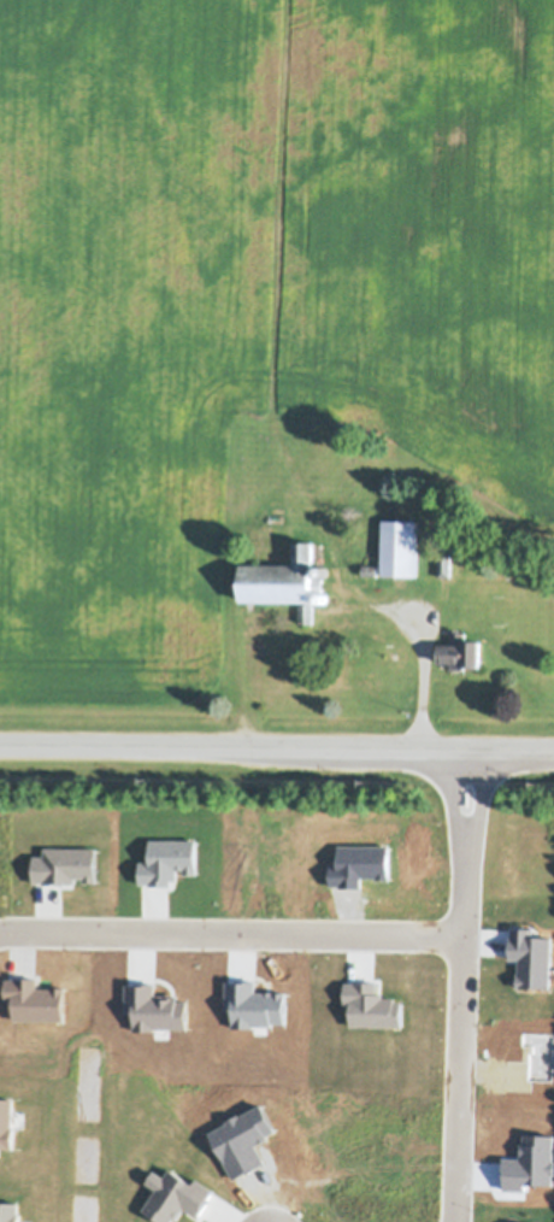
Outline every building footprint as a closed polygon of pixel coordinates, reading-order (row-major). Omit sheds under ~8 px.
[(382,517),(417,517),(416,572),(381,572),(382,517)] [(313,576),(322,576),(322,589),(313,589),(313,598),(311,598),(311,603),(312,603),(312,621),(299,621),(299,603),(302,603),(302,598),(242,597),(242,560),(295,560),(295,537),(313,539),(313,576)] [(449,552),(450,574),(438,574),(437,552),(449,552)] [(361,563),(377,563),(377,572),(361,572),(361,563)] [(317,570),(316,570),(314,570),(314,569),(316,569),(317,569),(317,566),(319,565),(320,564),(322,564),(324,564),(326,565),(328,568),(328,570),(326,571),(325,574),(324,575),(322,575),(320,575),(318,574),(317,572),(317,570)] [(316,593),(317,592),(319,591),(320,591),(323,591),(324,592),(326,593),(326,595),(328,597),(326,599),(325,601),(323,603),(322,603),(319,603),(318,601),(317,600),(316,598),(316,597),(314,597),(313,595),(313,594),(314,593),(316,593)] [(438,641),(450,641),(450,627),(458,627),(458,629),(465,629),(465,636),(481,636),(481,664),(462,663),(462,666),(450,666),(450,659),(438,659),(438,641)]
